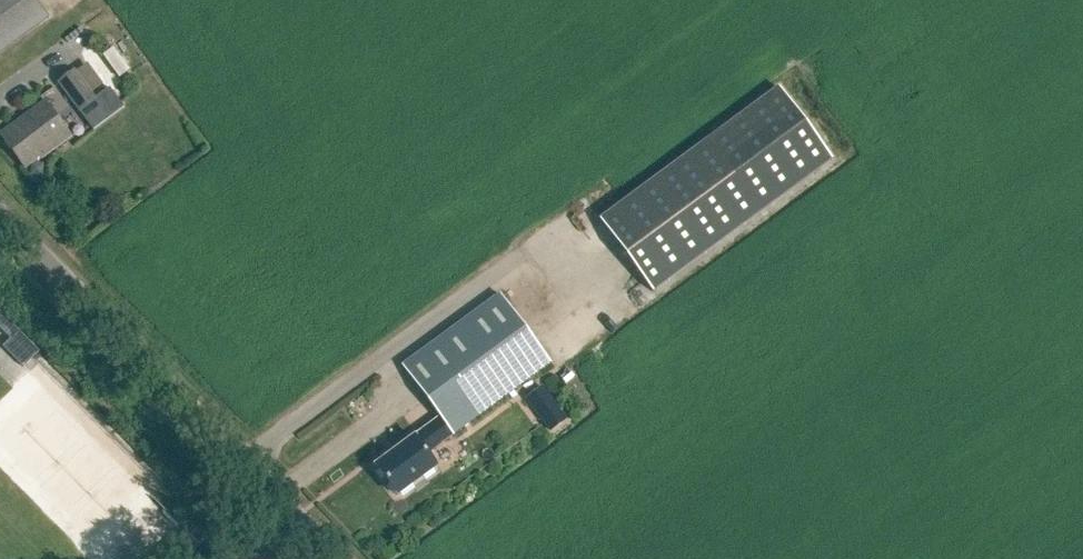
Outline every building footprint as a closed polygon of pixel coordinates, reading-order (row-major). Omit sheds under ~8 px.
[(49,18),(35,0),(0,0),(0,53),(49,18)] [(97,99),(75,69),(57,82),(79,112),(97,99)] [(600,220),(653,292),(832,160),(779,88),(600,220)] [(24,166),(39,155),(42,159),(71,137),(45,101),(0,134),(24,166)] [(437,467),(427,453),(550,363),(499,294),(401,366),(440,418),(375,465),(398,496),(437,467)] [(11,338),(3,346),(23,367),(40,351),(0,311),(0,327),(11,338)] [(550,432),(567,419),(550,397),(534,410),(550,432)]
